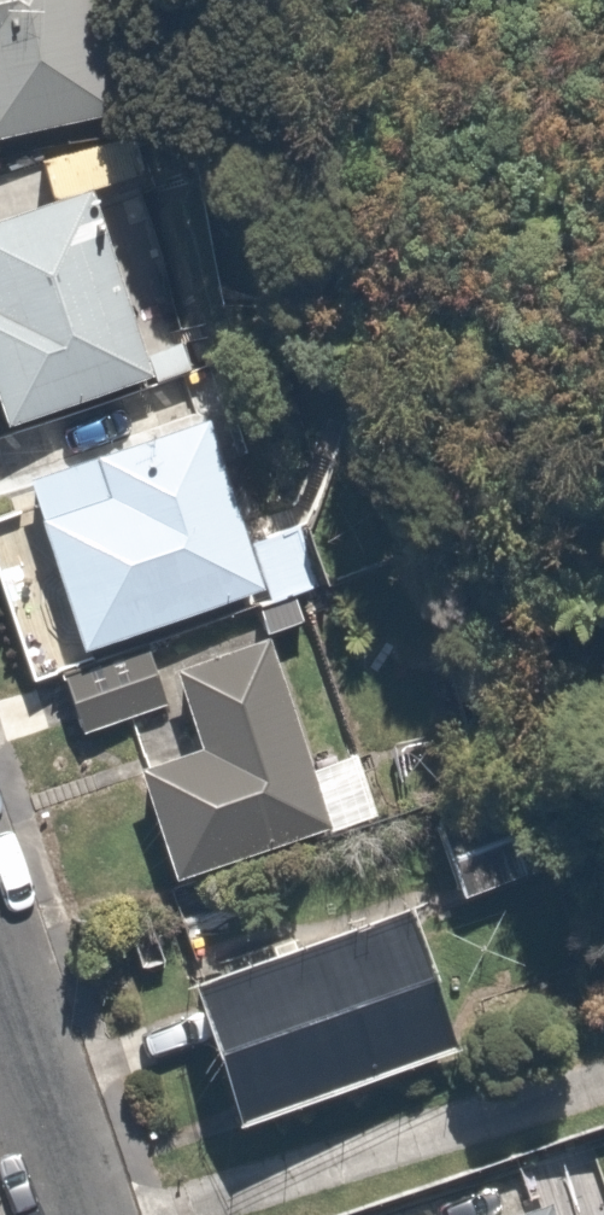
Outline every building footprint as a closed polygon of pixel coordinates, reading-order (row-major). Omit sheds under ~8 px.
[(116,112),(91,0),(0,0),(0,136),(116,112)] [(56,159),(67,194),(85,188),(92,206),(152,187),(132,134),(56,159)] [(1,425),(153,376),(92,206),(85,188),(67,194),(0,216),(0,420),(1,425)] [(150,193),(120,204),(129,229),(158,219),(150,193)] [(76,649),(265,590),(206,414),(20,477),(76,649)] [(194,748),(133,767),(169,880),(325,829),(326,831),(376,816),(356,755),(309,770),(269,637),(170,668),(194,748)] [(167,705),(149,648),(61,676),(80,733),(167,705)] [(498,797),(432,821),(460,897),(526,874),(498,797)] [(454,1047),(406,907),(291,946),(286,936),(262,944),(265,953),(181,981),(230,1121),(454,1047)] [(548,1204),(550,1209),(600,1193),(585,1146),(501,1175),(515,1214),(548,1204)] [(514,1214),(552,1214),(550,1209),(548,1204),(515,1214),(514,1214)]
